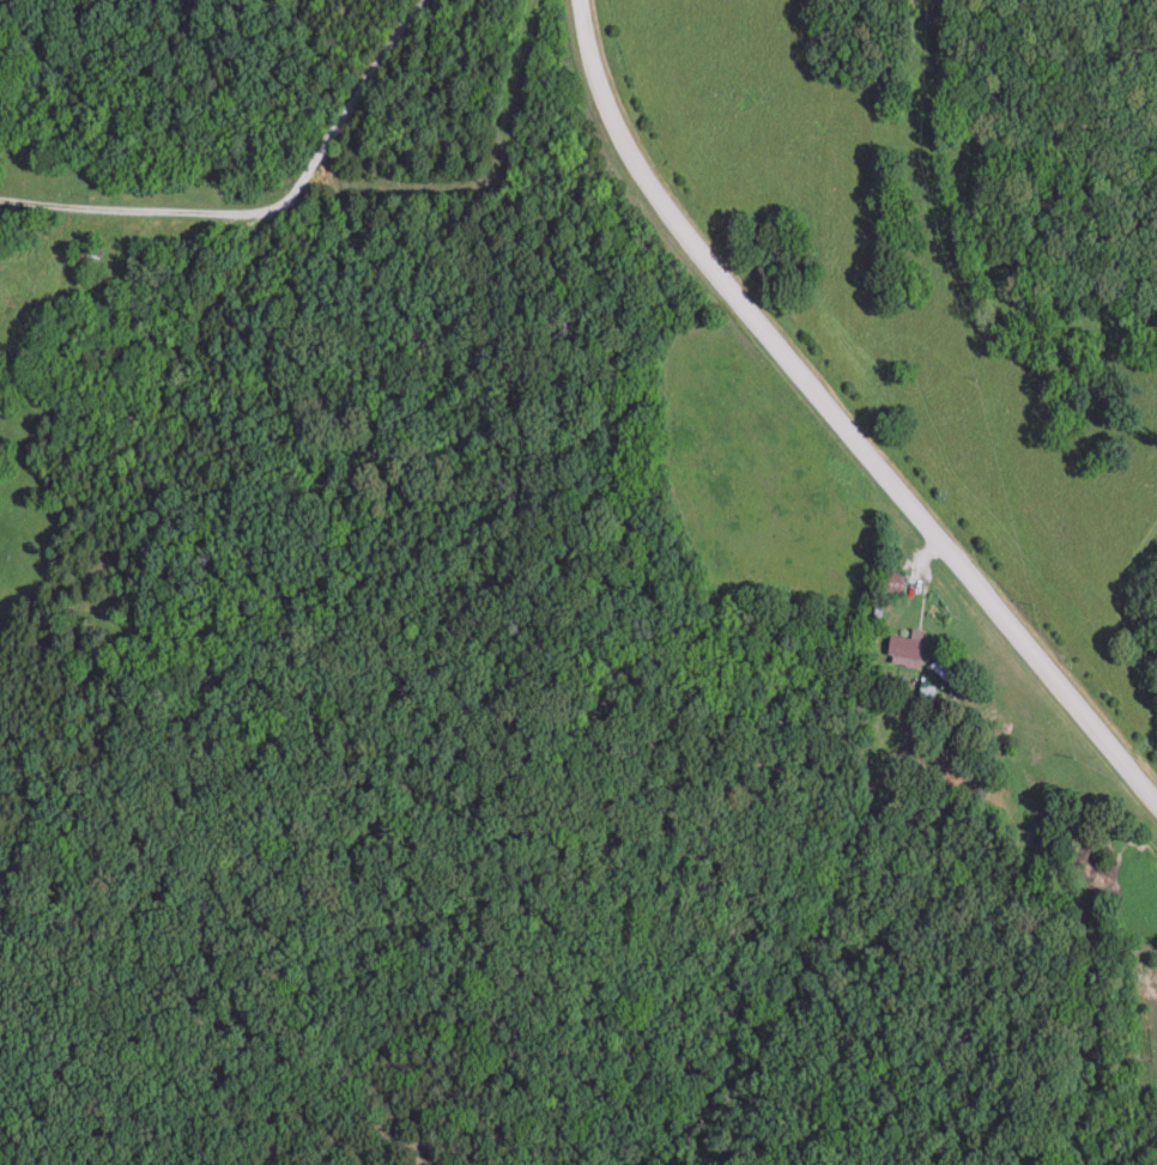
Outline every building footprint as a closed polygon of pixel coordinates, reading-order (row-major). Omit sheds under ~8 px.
[(897,622),(897,675),(916,675),(916,622),(897,622)]
